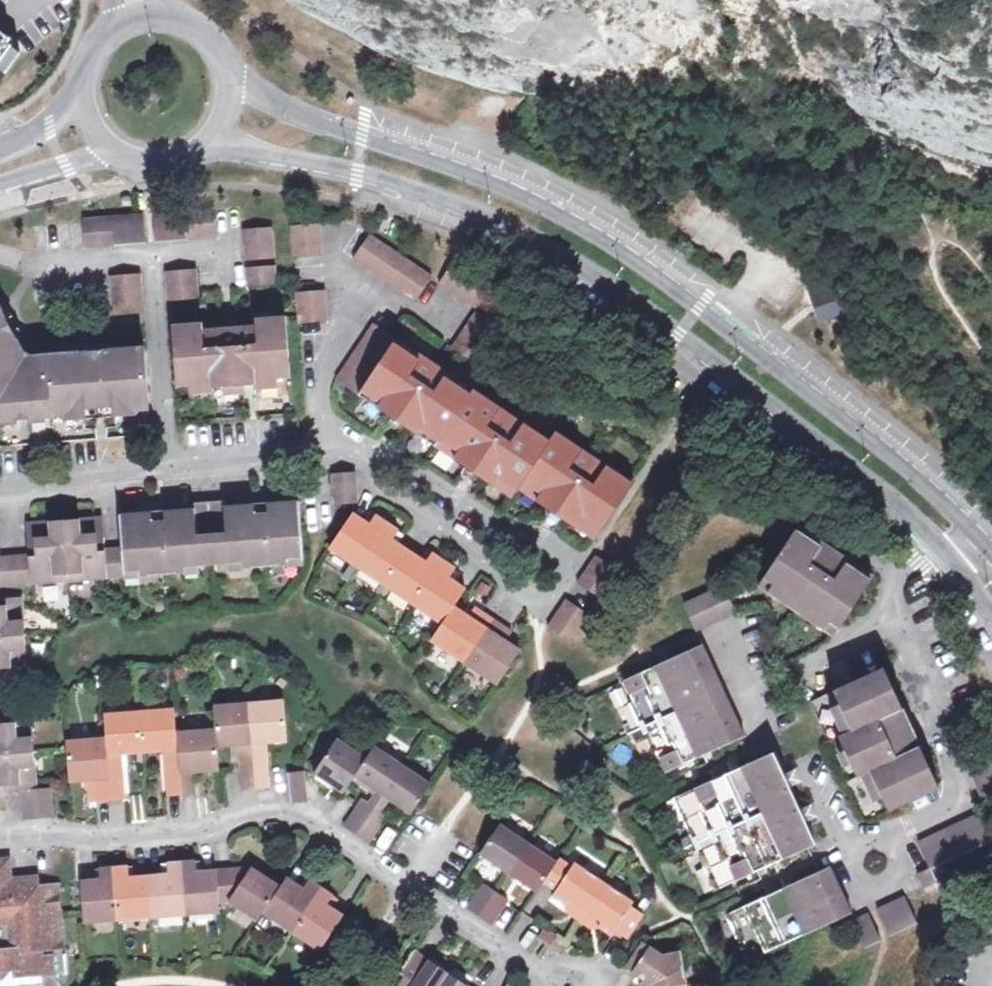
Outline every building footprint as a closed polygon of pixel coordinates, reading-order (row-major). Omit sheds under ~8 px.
[(348,25),(342,35),(350,40),(355,42),(361,32),(348,25)] [(9,42),(0,36),(0,53),(9,42)] [(156,239),(215,234),(213,207),(154,212),(156,239)] [(86,244),(145,240),(143,213),(84,217),(86,244)] [(321,252),(320,223),(290,225),(293,254),(321,252)] [(245,258),(275,255),(272,227),(242,229),(245,258)] [(416,300),(432,277),(368,233),(353,257),(416,300)] [(277,282),(275,265),(246,267),(247,284),(277,282)] [(163,271),(165,302),(198,299),(196,269),(163,271)] [(824,271),(806,278),(816,305),(834,298),(824,271)] [(112,303),(142,301),(141,273),(110,275),(112,303)] [(328,320),(326,290),(296,292),(298,321),(328,320)] [(0,309),(0,418),(85,413),(85,409),(114,407),(114,411),(149,409),(144,347),(30,356),(23,353),(0,309)] [(475,363),(501,326),(478,311),(453,349),(475,363)] [(254,381),(279,379),(290,378),(286,316),(256,318),(256,324),(203,327),(203,321),(172,324),(178,387),(190,386),(214,384),(214,388),(224,387),(245,385),(255,385),(254,381)] [(335,379),(358,394),(362,389),(380,401),(376,406),(418,434),(422,428),(439,439),(457,451),(453,457),(476,472),(480,467),(498,478),(517,491),(519,488),(524,481),(542,493),(537,500),(578,527),(582,520),(599,532),(636,478),(609,461),(607,464),(603,469),(579,453),(583,448),(557,430),(551,439),(523,421),(520,427),(497,412),(500,406),(447,371),(443,377),(420,361),(423,355),(373,322),(335,379)] [(447,371),(423,355),(420,361),(443,377),(447,371)] [(254,381),(255,385),(255,389),(280,387),(279,379),(254,381)] [(214,384),(190,386),(191,394),(215,392),(214,388),(214,384)] [(245,385),(224,387),(225,396),(245,394),(245,385)] [(362,389),(358,394),(376,406),(380,401),(362,389)] [(523,421),(500,406),(497,412),(520,427),(523,421)] [(422,428),(418,434),(435,445),(439,439),(422,428)] [(603,469),(607,464),(583,448),(579,453),(603,469)] [(332,472),(332,484),(357,483),(357,470),(332,472)] [(517,491),(498,478),(494,484),(513,497),(517,491)] [(524,481),(519,488),(537,500),(542,493),(524,481)] [(357,483),(332,484),(333,503),(359,502),(357,483)] [(29,553),(0,555),(0,587),(125,577),(125,570),(139,569),(140,576),(186,572),(185,566),(199,565),(228,563),(242,562),(243,568),(289,565),(288,558),(303,557),(298,499),(258,502),(225,505),(224,499),(193,502),(194,507),(155,510),(120,513),(123,547),(104,548),(104,550),(97,550),(96,517),(34,522),(37,555),(29,556),(29,553)] [(476,619),(468,614),(454,605),(465,587),(449,577),(455,568),(431,552),(425,561),(392,539),(398,530),(375,514),(368,524),(352,513),(335,537),(329,546),(442,622),(431,638),(498,683),(521,650),(506,640),(498,634),(504,626),(481,611),(476,619)] [(595,538),(599,532),(582,520),(578,527),(595,538)] [(26,523),(29,553),(29,556),(37,555),(34,522),(26,523)] [(820,616),(839,628),(875,575),(849,558),(854,551),(830,535),(825,542),(799,525),(763,578),(781,590),(778,595),(786,600),(789,595),(813,611),(810,616),(817,620),(820,616)] [(620,572),(595,555),(577,582),(602,599),(620,572)] [(125,577),(140,576),(139,569),(125,570),(125,577)] [(781,590),(763,578),(758,586),(776,597),(778,595),(781,590)] [(698,631),(737,612),(725,586),(685,603),(698,631)] [(0,597),(0,605),(24,603),(24,595),(0,597)] [(574,642),(590,616),(565,600),(549,626),(574,642)] [(27,665),(24,603),(0,605),(0,667),(27,665)] [(474,605),(468,614),(476,619),(481,611),(474,605)] [(834,635),(839,628),(820,616),(817,620),(816,623),(834,635)] [(512,631),(504,626),(498,634),(506,640),(512,631)] [(635,701),(630,703),(652,752),(657,750),(668,770),(745,735),(703,644),(626,681),(635,701)] [(27,665),(0,667),(0,675),(28,673),(27,665)] [(940,787),(920,746),(914,749),(897,713),(903,710),(883,668),(834,692),(840,704),(852,730),(842,735),(838,737),(845,750),(852,764),(858,778),(861,777),(872,771),(884,797),(891,810),(940,787)] [(253,741),(268,740),(286,738),(284,699),(215,704),(216,728),(177,731),(175,707),(104,712),(105,737),(66,739),(69,780),(93,778),(94,800),(125,798),(122,766),(108,766),(106,752),(122,751),(163,747),(178,746),(179,762),(164,763),(166,794),(196,792),(195,770),(219,768),(217,743),(238,742),(253,741)] [(852,730),(840,704),(829,709),(842,735),(852,730)] [(920,746),(903,710),(897,713),(914,749),(920,746)] [(0,714),(0,721),(2,721),(32,720),(32,713),(0,714)] [(4,806),(3,790),(1,791),(0,784),(36,782),(32,720),(2,721),(0,721),(0,806),(4,806)] [(311,765),(317,769),(335,741),(330,737),(311,765)] [(335,741),(317,769),(314,772),(345,792),(356,775),(413,814),(433,784),(376,746),(368,758),(338,738),(335,741)] [(253,741),(238,742),(239,757),(255,755),(269,754),(268,740),(253,741)] [(178,746),(163,747),(164,763),(179,762),(178,746)] [(852,764),(845,750),(838,754),(844,768),(852,764)] [(108,766),(122,766),(122,751),(106,752),(108,766)] [(774,752),(767,756),(777,778),(782,775),(785,774),(774,752)] [(255,755),(239,757),(241,783),(241,789),(272,787),(269,754),(255,755)] [(777,778),(767,756),(674,798),(716,889),(809,847),(799,825),(804,823),(782,775),(777,778)] [(795,769),(785,774),(790,786),(800,782),(795,769)] [(293,803),(308,801),(307,797),(305,771),(291,772),(293,803)] [(872,771),(861,777),(873,802),(884,797),(872,771)] [(21,789),(36,788),(36,782),(0,784),(1,791),(3,790),(21,789)] [(51,787),(36,788),(21,789),(23,817),(53,815),(51,787)] [(370,842),(383,822),(386,818),(362,802),(346,826),(370,842)] [(801,810),(806,821),(817,816),(811,805),(801,810)] [(932,868),(991,841),(991,829),(984,811),(919,841),(931,866),(932,868)] [(817,844),(806,821),(804,823),(799,825),(809,847),(817,844)] [(585,875),(571,866),(560,859),(557,863),(501,826),(481,856),(537,893),(543,883),(555,891),(551,897),(566,906),(582,917),(598,927),(611,935),(615,930),(628,938),(644,915),(631,906),(617,896),(619,892),(588,871),(585,875)] [(0,858),(0,960),(1,959),(13,970),(18,970),(18,975),(42,973),(73,966),(69,922),(64,867),(15,869),(15,857),(0,858)] [(85,922),(186,914),(220,912),(219,900),(228,900),(259,920),(264,912),(321,948),(344,915),(328,904),(333,895),(308,879),(303,888),(287,877),(281,886),(251,867),(196,871),(196,862),(169,864),(170,874),(129,877),(128,866),(100,869),(101,879),(81,881),(85,922)] [(574,862),(571,866),(585,875),(588,871),(574,862)] [(749,959),(853,912),(831,866),(727,914),(749,959)] [(932,868),(931,866),(918,873),(925,887),(938,880),(932,868)] [(493,925),(507,903),(508,902),(483,886),(469,908),(493,925)] [(634,902),(619,892),(617,896),(631,906),(634,902)] [(919,924),(905,896),(879,909),(892,936),(919,924)] [(582,917),(566,906),(565,913),(590,929),(598,927),(582,917)] [(869,947),(883,941),(869,912),(856,919),(869,947)] [(549,946),(557,935),(547,928),(539,939),(549,946)] [(683,970),(677,971),(674,953),(664,955),(642,941),(624,967),(643,980),(644,985),(687,985),(683,970)] [(680,951),(674,953),(677,971),(683,970),(680,951)] [(400,985),(468,985),(417,952),(402,973),(406,975),(400,985)] [(42,975),(42,973),(18,975),(18,970),(13,970),(14,975),(9,975),(3,981),(0,979),(0,985),(18,985),(43,983),(42,975)]
